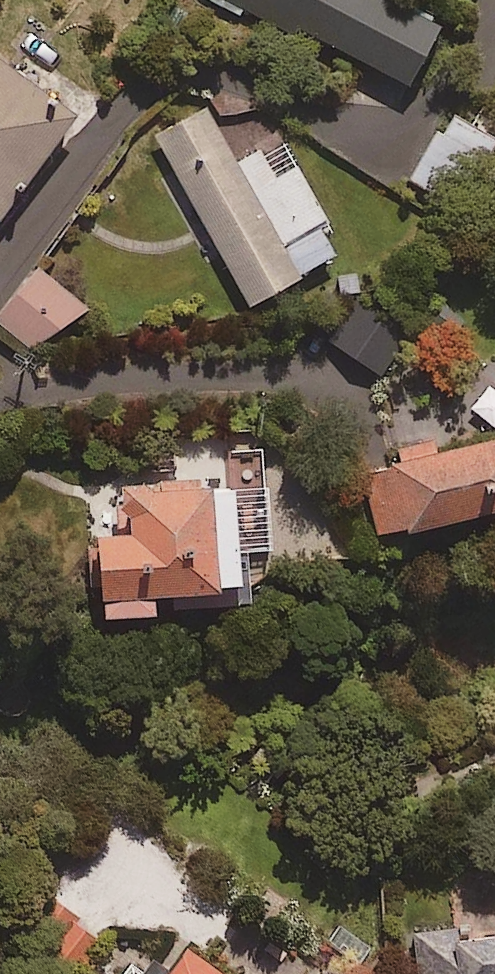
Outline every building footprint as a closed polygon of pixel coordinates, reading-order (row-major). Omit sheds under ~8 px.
[(373,0),(221,0),(408,89),(436,30),(373,0)] [(1,227),(76,117),(0,65),(0,226),(1,227)] [(318,231),(328,226),(283,142),(234,168),(204,111),(155,136),(248,311),(336,264),(318,231)] [(484,174),(494,180),(494,156),(484,174)] [(32,353),(87,314),(34,270),(0,312),(0,327),(32,353)] [(473,384),(453,409),(481,432),(494,415),(494,402),(473,384)] [(369,475),(384,545),(494,522),(494,448),(369,475)] [(149,609),(235,606),(232,485),(121,489),(123,543),(90,544),(92,629),(149,627),(149,609)] [(65,917),(35,953),(60,973),(79,973),(102,948),(65,917)] [(455,947),(453,929),(411,933),(416,973),(494,973),(494,943),(455,947)] [(191,946),(169,973),(227,973),(191,946)]
